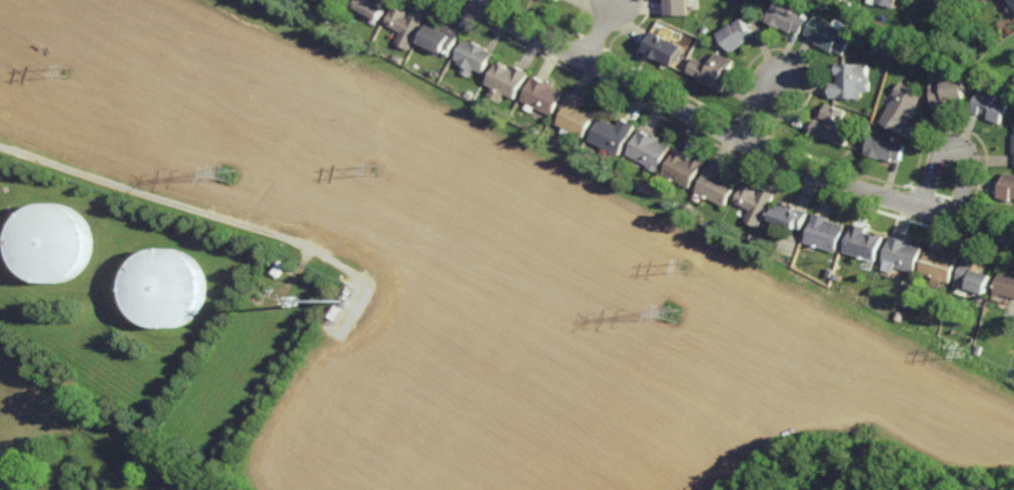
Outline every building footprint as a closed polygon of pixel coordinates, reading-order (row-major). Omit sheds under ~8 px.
[(353,4),(355,0),(387,0),(384,7),(387,8),(382,19),(357,7),(358,6),(353,4)] [(664,15),(664,0),(686,0),(686,15),(664,15)] [(850,8),(844,5),(847,0),(853,3),(850,8)] [(876,2),(877,0),(897,0),(895,8),(876,2)] [(1011,13),(1002,0),(1013,0),(1013,11),(1011,13)] [(799,17),(801,13),(802,13),(803,12),(805,13),(804,14),(806,15),(796,34),(790,30),(789,33),(777,27),(777,28),(764,21),(773,2),(799,17)] [(406,11),(407,10),(410,11),(407,17),(409,19),(414,10),(427,16),(410,50),(397,43),(402,32),(387,24),(394,11),(393,11),(395,6),(406,11)] [(839,29),(840,27),(852,34),(840,56),(829,50),(828,52),(811,43),(813,40),(802,34),(813,14),(839,29)] [(751,35),(741,42),(742,43),(729,52),(715,34),(728,24),(729,26),(738,18),(751,35)] [(450,57),(422,42),(433,21),(461,36),(450,57)] [(669,66),(656,59),(656,60),(647,55),(648,54),(641,50),(651,31),(680,46),(669,66)] [(472,42),(473,40),(488,48),(487,50),(494,53),(483,74),(474,69),(470,77),(462,73),(465,67),(458,64),(460,61),(455,59),(466,39),(472,42)] [(883,60),(878,58),(881,50),(886,52),(883,60)] [(724,74),(720,72),(719,75),(726,79),(719,93),(695,80),(697,77),(685,72),(692,58),(707,66),(714,52),(731,60),(724,74)] [(514,71),(517,65),(530,72),(517,99),(487,84),(499,60),(507,64),(506,66),(514,71)] [(864,77),(858,77),(858,82),(865,82),(865,91),(859,91),(858,98),(826,98),(826,83),(833,83),(833,75),(832,75),(832,63),(864,64),(864,77)] [(941,80),(962,79),(964,99),(944,101),(945,108),(931,109),(928,72),(940,71),(941,80)] [(545,82),(546,80),(555,84),(553,88),(563,93),(552,116),(535,108),(533,112),(525,108),(528,103),(522,100),(534,76),(545,82)] [(907,87),(901,83),(904,77),(911,81),(907,87)] [(906,124),(903,123),(897,134),(877,122),(893,95),(891,94),(898,83),(919,96),(913,106),(916,108),(906,124)] [(999,124),(986,119),(988,115),(979,112),(977,115),(970,112),(979,89),(996,96),(995,100),(1007,105),(999,124)] [(582,138),(570,132),(567,137),(560,134),(563,128),(556,125),(564,110),(560,108),(569,91),(582,98),(578,106),(594,115),(582,138)] [(835,127),(847,132),(842,146),(808,133),(813,119),(822,122),(823,119),(816,117),(817,115),(819,115),(823,104),(841,110),(835,127)] [(616,126),(620,119),(632,125),(617,155),(588,140),(600,118),(616,126)] [(652,137),(653,136),(657,138),(655,141),(667,147),(654,172),(643,167),(644,165),(624,155),(637,130),(652,137)] [(897,160),(890,158),(889,162),(863,154),(868,135),(902,145),(897,160)] [(855,147),(849,145),(851,137),(858,140),(855,147)] [(688,161),(690,156),(700,161),(686,188),(660,174),(673,148),(686,155),(684,158),(688,161)] [(721,207),(693,191),(708,164),(720,171),(719,173),(735,182),(721,207)] [(1002,172),(1013,176),(1013,199),(1009,197),(1008,201),(995,197),(1002,172)] [(748,188),(749,187),(754,189),(752,195),(755,196),(759,187),(772,194),(756,228),(743,221),(748,210),(732,202),(741,184),(748,188)] [(94,254),(88,265),(79,274),(67,280),(54,282),(41,279),(30,273),(21,264),(15,252),(14,238),(17,224),(25,212),(37,204),(50,199),(64,200),(77,206),(88,215),(95,228),(96,241),(94,254)] [(793,206),(792,209),(804,213),(798,229),(794,228),(793,230),(768,221),(773,208),(777,209),(779,201),(793,206)] [(834,252),(803,241),(813,212),(826,217),(825,220),(843,226),(834,252)] [(866,233),(867,232),(881,237),(874,262),(842,252),(851,223),(864,227),(862,232),(866,233)] [(901,239),(901,238),(909,240),(909,244),(920,247),(913,273),(894,267),(892,273),(880,270),(882,263),(880,263),(888,236),(901,239)] [(208,302),(202,314),(193,323),(181,329),(168,330),(155,328),(144,322),(135,312),(129,301),(128,286),(131,273),(139,261),(150,252),(164,248),(178,249),(191,254),(202,264),(208,277),(210,289),(208,302)] [(948,283),(941,281),(939,289),(929,286),(931,278),(917,274),(924,252),(939,256),(940,251),(956,256),(948,283)] [(985,295),(967,290),(967,288),(955,285),(963,257),(976,261),(973,271),(991,276),(985,295)] [(1013,274),(1013,298),(995,292),(1000,272),(1013,276),(1013,274)]
